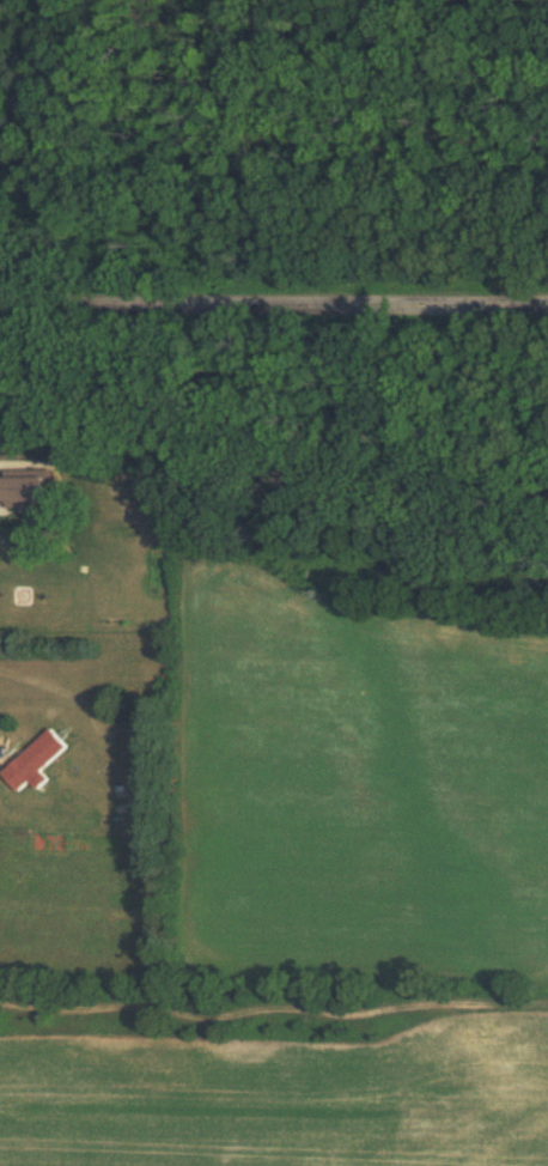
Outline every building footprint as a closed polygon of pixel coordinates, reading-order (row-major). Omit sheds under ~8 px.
[(51,476),(0,476),(0,505),(51,506),(51,476)] [(28,781),(35,789),(46,779),(39,771),(65,747),(48,728),(0,772),(0,774),(16,791),(28,781)]
